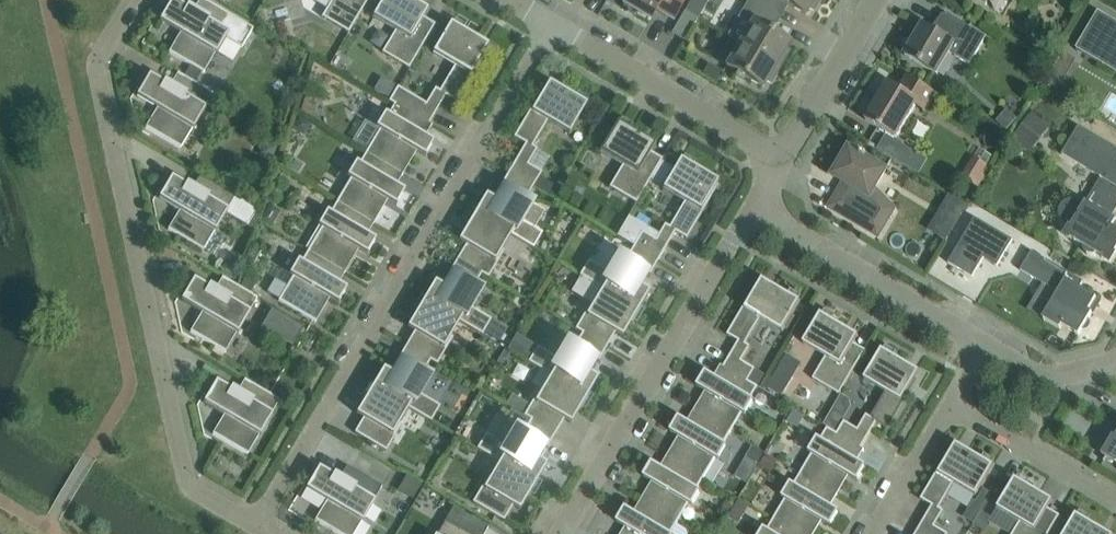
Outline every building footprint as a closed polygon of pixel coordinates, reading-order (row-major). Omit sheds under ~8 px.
[(236,18),(205,0),(201,0),(205,3),(200,12),(188,5),(186,7),(174,0),(172,0),(160,21),(186,36),(175,53),(170,50),(169,52),(203,73),(205,71),(202,69),(212,52),(216,54),(225,38),(242,47),(252,28),(236,18)] [(368,0),(332,0),(322,17),(349,33),(368,0)] [(435,24),(423,17),(428,9),(412,0),(382,0),(372,17),(395,30),(382,52),(409,68),(435,24)] [(684,0),(685,0),(625,0),(623,4),(649,20),(657,7),(663,11),(662,12),(673,19),(684,0)] [(789,51),(785,49),(789,42),(765,28),(773,14),(749,0),(748,0),(738,16),(727,36),(739,43),(780,67),(789,51)] [(773,14),(781,1),(805,15),(809,8),(813,10),(819,0),(749,0),(773,14)] [(688,4),(684,11),(698,19),(702,12),(688,4)] [(684,41),(698,19),(684,11),(671,33),(684,41)] [(1098,11),(1076,49),(1115,73),(1115,22),(1098,11)] [(986,37),(964,24),(945,12),(944,15),(945,15),(935,32),(923,25),(913,41),(909,39),(905,41),(902,45),(903,49),(906,52),(904,55),(936,74),(949,53),(969,65),(986,37)] [(484,53),(483,53),(488,45),(450,23),(433,53),(454,65),(440,90),(435,88),(426,103),(397,87),(389,101),(394,104),(431,125),(432,125),(429,123),(445,95),(456,103),(486,53),(485,52),(484,53)] [(770,83),(780,67),(739,43),(726,66),(762,87),(766,81),(770,83)] [(709,64),(704,74),(715,80),(721,71),(709,64)] [(262,65),(249,74),(259,88),(271,79),(262,65)] [(213,93),(178,73),(177,75),(182,78),(177,88),(165,81),(163,83),(149,74),(137,96),(163,111),(152,129),(147,125),(145,127),(180,148),(181,146),(179,144),(189,127),(193,129),(206,108),(202,105),(209,94),(211,95),(213,93)] [(935,93),(926,88),(907,76),(899,90),(888,83),(874,106),(870,104),(863,115),(867,117),(865,120),(895,138),(917,102),(927,107),(935,93)] [(556,97),(544,89),(543,89),(544,88),(543,87),(513,137),(525,144),(508,172),(533,187),(542,172),(528,164),(537,149),(533,146),(547,121),(569,134),(587,104),(561,88),(556,97)] [(306,97),(302,110),(315,114),(319,101),(306,97)] [(394,104),(388,114),(385,112),(384,114),(385,114),(379,123),(380,124),(379,127),(377,126),(376,127),(380,129),(366,153),(402,174),(403,173),(400,172),(413,149),(425,156),(426,155),(425,154),(426,151),(427,152),(432,142),(433,143),(434,141),(422,134),(428,125),(431,127),(431,125),(394,104)] [(1006,112),(998,121),(1005,127),(1013,118),(1006,112)] [(655,144),(617,121),(599,151),(622,165),(614,178),(620,181),(615,190),(636,203),(650,179),(661,161),(662,159),(650,152),(655,144)] [(1078,126),(1062,154),(1103,179),(1089,204),(1085,202),(1083,205),(1076,201),(1069,201),(1064,204),(1061,209),(1061,215),(1064,221),(1071,226),(1065,236),(1084,247),(1083,249),(1084,251),(1085,252),(1086,253),(1087,254),(1089,255),(1090,255),(1093,256),(1095,256),(1096,254),(1109,262),(1115,251),(1115,229),(1113,227),(1115,222),(1115,220),(1108,215),(1111,212),(1115,206),(1115,148),(1078,126)] [(543,160),(559,167),(567,147),(551,141),(543,160)] [(893,208),(874,189),(886,170),(849,148),(833,175),(847,184),(843,191),(840,190),(830,206),(877,235),(893,208)] [(987,165),(992,156),(979,148),(974,157),(973,157),(961,178),(978,188),(990,167),(987,165)] [(402,174),(366,153),(359,163),(356,161),(355,163),(356,163),(350,173),(351,173),(350,176),(348,175),(347,176),(350,178),(337,202),(373,224),(374,223),(371,221),(384,198),(396,205),(397,203),(395,203),(397,200),(398,201),(403,191),(404,192),(405,190),(393,183),(399,174),(402,176),(402,174)] [(674,168),(661,161),(650,179),(664,186),(662,189),(684,201),(669,226),(665,224),(655,239),(642,231),(645,227),(627,217),(616,235),(633,246),(658,260),(674,232),(686,239),(715,189),(714,188),(713,189),(718,181),(680,159),(674,168)] [(551,180),(569,189),(574,179),(556,170),(551,180)] [(545,211),(526,199),(533,187),(508,172),(500,186),(504,188),(497,201),(486,194),(478,207),(514,229),(511,235),(533,248),(542,232),(535,228),(545,211)] [(248,226),(258,209),(200,175),(199,177),(205,180),(199,190),(187,183),(186,185),(172,177),(159,198),(185,214),(175,231),(169,227),(168,230),(202,250),(204,248),(201,246),(211,229),(215,231),(226,213),(248,226)] [(951,198),(945,209),(961,219),(968,208),(965,207),(953,199),(951,198)] [(373,224),(337,202),(330,212),(327,210),(326,212),(327,212),(321,221),(322,222),(321,224),(319,224),(318,225),(322,227),(308,251),(344,273),(345,272),(342,270),(355,247),(367,254),(368,252),(367,252),(368,249),(369,250),(374,240),(375,241),(376,239),(364,232),(370,223),(373,225),(373,224)] [(271,227),(280,211),(269,205),(260,221),(271,227)] [(514,229),(478,207),(477,210),(477,211),(470,224),(469,224),(468,225),(468,226),(466,230),(472,233),(457,259),(482,273),(482,274),(488,278),(504,251),(502,250),(511,235),(514,229)] [(997,266),(1008,247),(1012,240),(975,218),(948,263),(972,277),(983,258),(997,266)] [(234,246),(242,230),(229,224),(222,240),(234,246)] [(658,260),(633,246),(626,258),(619,254),(609,272),(589,260),(579,275),(581,276),(602,288),(606,282),(642,304),(649,290),(638,284),(646,272),(650,274),(658,260)] [(344,273),(308,251),(302,261),(298,259),(297,261),(298,261),(292,270),(293,271),(292,274),(290,273),(289,274),(293,276),(278,301),(315,323),(316,320),(313,319),(326,296),(338,303),(339,301),(338,301),(339,298),(340,299),(346,289),(346,290),(347,288),(335,281),(341,272),(344,274),(344,273)] [(1078,335),(1092,313),(1100,300),(1079,288),(1083,282),(1064,270),(1031,251),(1020,270),(1058,292),(1042,318),(1060,329),(1062,325),(1078,335)] [(481,290),(474,286),(482,274),(482,273),(457,259),(449,273),(453,275),(446,287),(435,281),(427,294),(463,315),(459,321),(482,335),(491,319),(471,307),(481,290)] [(249,293),(256,282),(246,276),(240,287),(222,277),(221,279),(227,282),(221,292),(209,285),(208,287),(194,279),(181,300),(207,316),(197,333),(191,330),(190,332),(225,352),(226,350),(223,349),(234,331),(238,333),(250,312),(246,309),(253,298),(256,300),(257,298),(249,293)] [(615,332),(622,337),(632,320),(631,319),(639,306),(640,307),(642,304),(606,282),(602,288),(581,276),(571,291),(590,303),(575,329),(582,333),(582,332),(607,347),(615,332)] [(800,301),(774,286),(762,279),(761,280),(757,287),(757,285),(756,285),(727,334),(739,341),(724,366),(720,365),(757,387),(758,386),(760,388),(767,376),(755,369),(755,368),(742,360),(750,346),(746,343),(761,318),(782,331),(800,301)] [(463,315),(427,294),(425,298),(418,311),(417,310),(407,327),(414,331),(406,345),(431,360),(430,360),(437,364),(453,338),(451,336),(459,321),(463,315)] [(292,346),(303,327),(272,309),(261,327),(292,346)] [(825,356),(818,369),(824,373),(818,382),(839,394),(866,350),(854,343),(858,335),(821,313),(803,343),(825,356)] [(607,347),(582,332),(582,333),(575,345),(568,341),(557,358),(537,346),(528,362),(540,369),(551,375),(554,369),(590,390),(598,377),(587,371),(594,359),(598,361),(607,347)] [(430,377),(423,372),(430,360),(431,360),(406,345),(398,359),(402,362),(395,374),(384,367),(376,381),(412,402),(408,408),(431,421),(440,406),(420,394),(430,377)] [(915,380),(919,371),(882,349),(864,379),(885,392),(871,417),(866,414),(858,429),(844,421),(837,433),(836,434),(864,450),(864,449),(861,447),(875,422),(887,429),(917,379),(916,379),(915,380)] [(757,387),(720,365),(719,367),(722,369),(717,378),(705,371),(704,372),(705,373),(700,382),(701,383),(699,385),(697,384),(697,386),(708,393),(697,412),(694,410),(693,411),(730,432),(742,413),(745,415),(746,413),(745,412),(746,410),(747,410),(753,401),(754,400),(751,398),(757,387)] [(794,376),(778,367),(766,386),(782,396),(794,376)] [(551,375),(540,369),(531,382),(542,389),(542,390),(539,389),(523,416),(530,420),(531,419),(556,433),(564,419),(571,423),(581,407),(580,406),(588,393),(590,390),(554,369),(551,375)] [(279,400),(245,379),(243,381),(249,384),(244,394),(232,387),(230,389),(216,381),(204,402),(229,418),(219,435),(214,432),(212,434),(247,454),(248,452),(246,451),(256,433),(260,436),(273,414),(269,412),(276,400),(278,402),(279,400)] [(412,402),(376,381),(374,384),(375,384),(367,398),(366,397),(356,414),(363,418),(354,432),(386,451),(402,424),(399,423),(408,408),(412,402)] [(730,432),(693,411),(693,412),(696,414),(691,423),(679,416),(678,418),(673,427),(674,428),(672,430),(671,429),(670,431),(682,438),(671,457),(667,455),(667,456),(704,478),(715,458),(719,460),(720,458),(718,457),(720,455),(721,455),(726,446),(727,447),(728,445),(724,443),(730,432)] [(556,433),(531,419),(530,420),(523,432),(516,428),(506,445),(486,433),(477,448),(499,462),(503,456),(539,477),(547,464),(536,457),(543,445),(547,448),(556,433)] [(864,450),(836,434),(837,433),(827,427),(820,439),(817,437),(816,438),(817,439),(811,448),(812,448),(811,451),(809,450),(808,452),(812,454),(800,474),(837,495),(837,494),(834,492),(845,474),(857,481),(858,479),(857,478),(858,476),(859,476),(864,467),(865,467),(866,466),(854,459),(860,450),(863,451),(864,450)] [(1115,437),(1113,435),(1101,454),(1105,456),(1103,460),(1104,461),(1106,457),(1115,462),(1115,436),(1115,437)] [(993,465),(956,443),(951,451),(950,451),(951,450),(950,449),(920,499),(932,506),(915,533),(948,533),(934,526),(944,511),(939,508),(954,483),(976,495),(993,465)] [(758,463),(764,453),(752,446),(746,456),(758,463)] [(539,477),(503,456),(499,462),(490,477),(488,475),(472,502),(504,521),(512,506),(519,510),(529,493),(528,493),(536,480),(537,480),(539,477)] [(704,478),(667,456),(666,457),(669,459),(664,468),(652,461),(651,463),(646,473),(647,473),(646,476),(644,475),(643,476),(655,483),(644,502),(641,500),(640,501),(677,523),(688,503),(692,505),(693,504),(691,503),(693,500),(694,501),(699,491),(700,492),(701,490),(698,488),(704,478)] [(347,466),(346,467),(352,471),(346,481),(334,473),(333,475),(319,467),(306,489),(332,504),(322,521),(316,518),(315,520),(338,533),(350,533),(358,519),(362,522),(375,500),(371,498),(378,486),(381,488),(382,486),(347,466)] [(800,474),(794,484),(790,482),(789,484),(790,484),(785,493),(786,494),(784,496),(782,495),(782,497),(785,499),(773,519),(799,533),(810,533),(819,519),(830,526),(831,524),(830,523),(831,521),(832,521),(838,512),(838,513),(839,511),(827,504),(833,495),(836,496),(837,495),(800,474)] [(1015,478),(997,508),(1020,521),(1012,533),(1048,533),(1060,515),(1047,508),(1052,500),(1015,478)] [(412,497),(417,487),(406,480),(400,490),(412,497)] [(640,501),(640,502),(643,504),(637,514),(625,507),(624,508),(625,509),(620,518),(619,521),(617,520),(616,522),(628,529),(625,533),(672,533),(671,533),(677,523),(640,501)] [(974,523),(973,524),(984,530),(989,521),(992,517),(981,511),(974,523)] [(1075,514),(1064,533),(1110,533),(1075,514)] [(773,519),(767,529),(764,527),(763,529),(761,533),(799,533),(773,519)] [(444,523),(443,525),(445,526),(441,533),(463,533),(444,523)]
